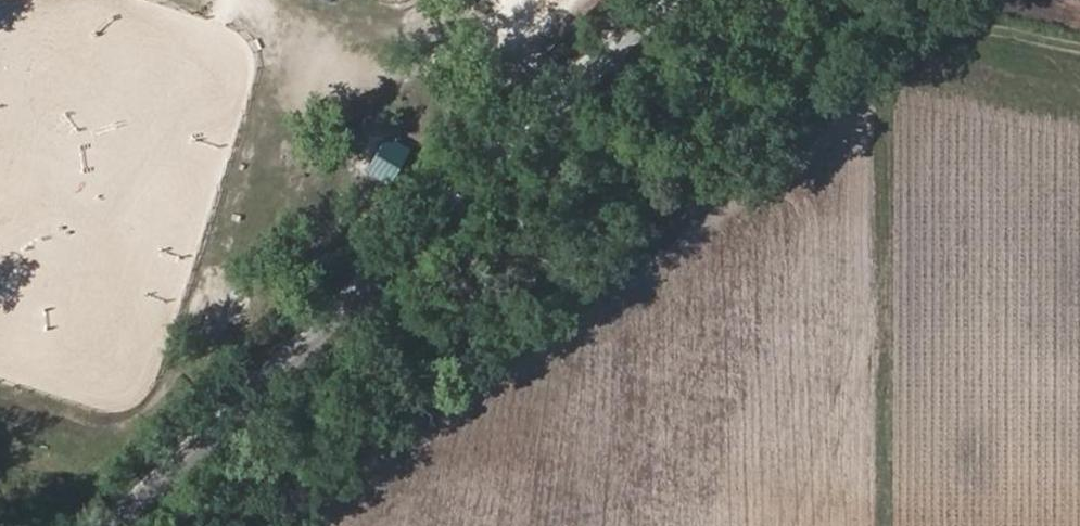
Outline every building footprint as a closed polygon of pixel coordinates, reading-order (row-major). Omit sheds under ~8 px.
[(107,414),(149,384),(253,67),(230,31),(137,0),(0,0),(0,379),(107,414)]
